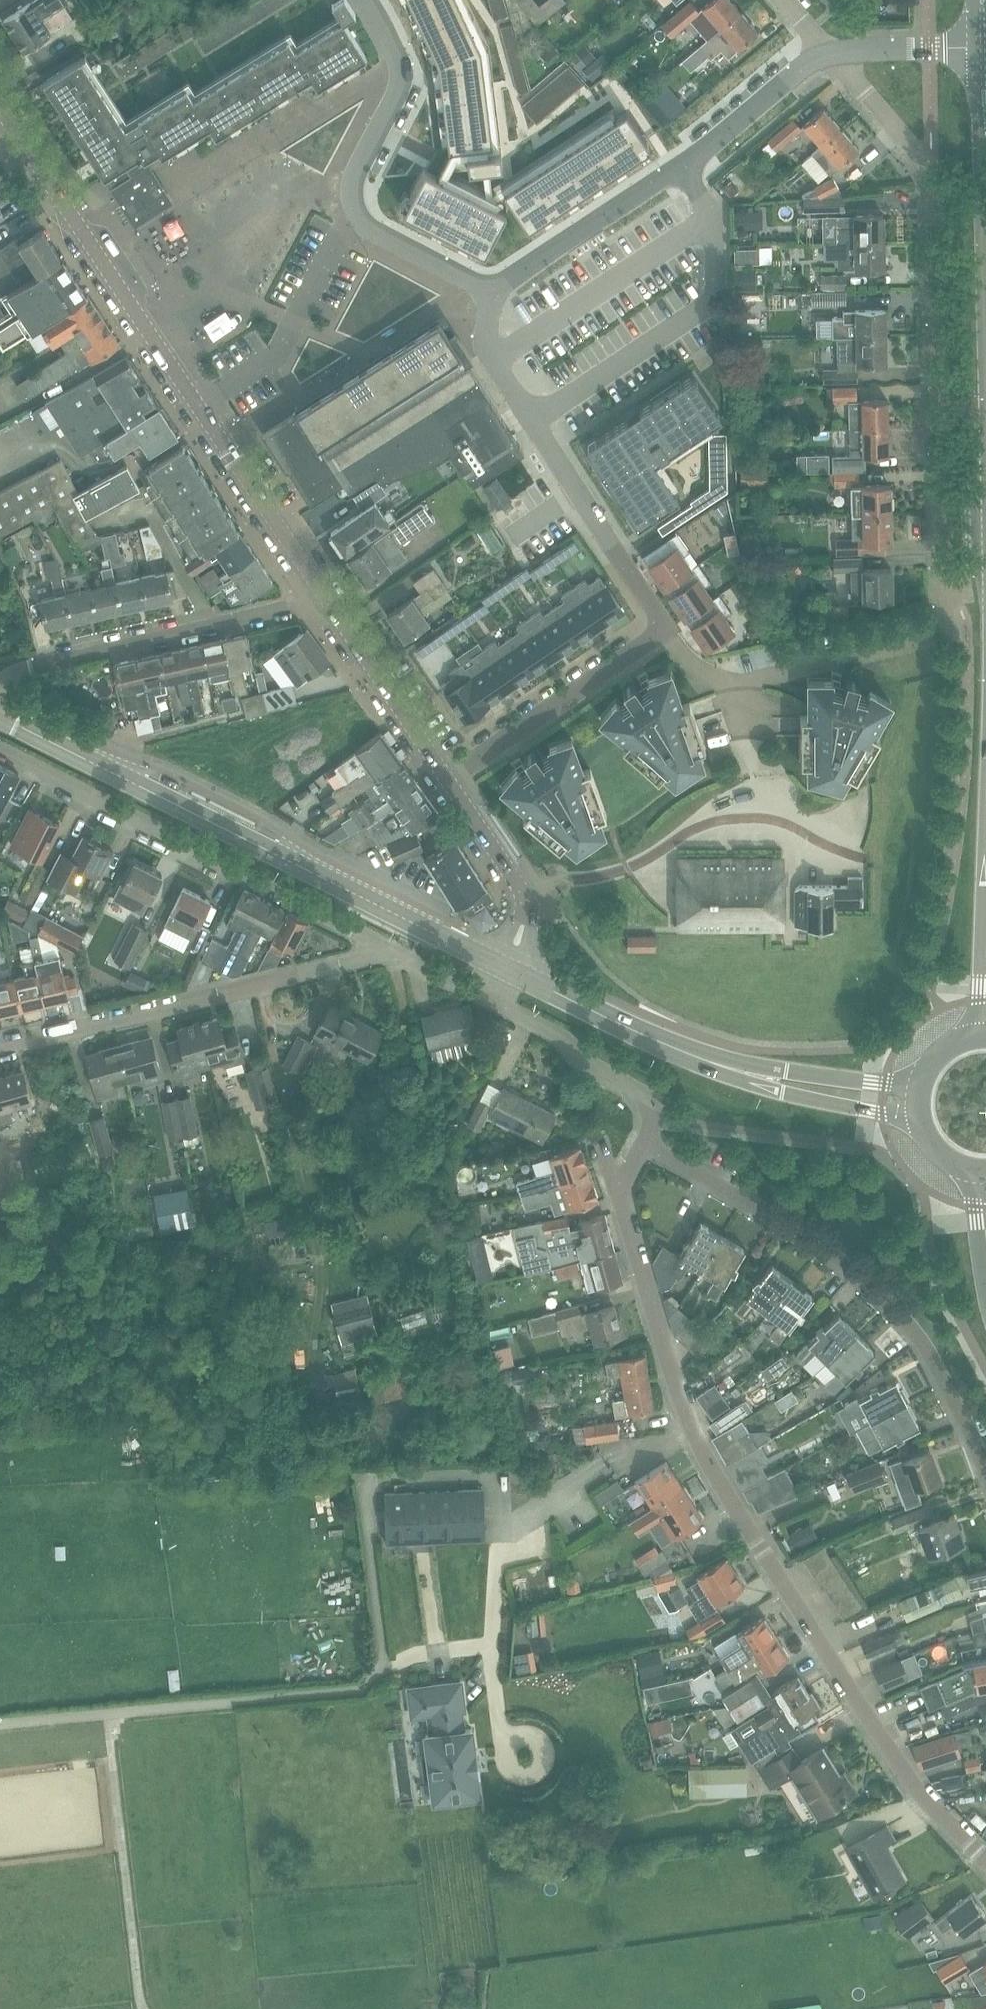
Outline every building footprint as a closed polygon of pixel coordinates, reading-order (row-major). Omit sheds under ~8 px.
[(3,20),(24,52),(51,34),(74,19),(64,4),(62,0),(35,0),(31,3),(30,2),(3,20)] [(44,81),(104,177),(105,177),(112,187),(109,189),(110,190),(112,189),(117,197),(135,225),(171,202),(146,161),(153,157),(155,159),(154,157),(160,153),(162,156),(176,147),(174,143),(184,136),(186,141),(187,140),(184,136),(194,130),(197,134),(210,126),(216,136),(230,128),(228,123),(238,117),(240,121),(241,121),(238,117),(248,110),(251,115),(278,98),(275,94),(285,87),(288,92),(288,91),(286,87),(296,81),(298,85),(311,77),(318,87),(331,79),(332,78),(329,74),(339,68),(342,72),(340,67),(350,61),(352,65),(353,65),(366,57),(344,21),(356,14),(347,0),(339,0),(332,4),(339,15),(342,20),(295,49),(289,39),(194,98),(187,88),(139,118),(142,123),(138,125),(141,130),(131,137),(82,58),(44,81)] [(415,13),(421,24),(428,39),(433,50),(438,62),(439,63),(440,76),(442,91),(443,103),(445,120),(447,132),(449,149),(493,144),(482,50),(458,0),(409,0),(415,13)] [(494,20),(509,16),(505,0),(489,0),(494,20)] [(537,25),(567,2),(566,0),(546,0),(540,5),(535,0),(517,0),(537,25)] [(741,11),(740,11),(731,0),(711,0),(702,7),(720,28),(721,28),(741,11)] [(691,3),(667,25),(675,35),(699,13),(691,3)] [(741,12),(741,11),(721,28),(720,28),(683,61),(690,70),(708,55),(711,59),(721,49),(729,58),(757,33),(758,34),(759,32),(758,31),(741,12)] [(113,64),(122,79),(193,34),(185,21),(134,53),(133,52),(113,64)] [(511,24),(500,27),(518,93),(529,90),(511,24)] [(586,72),(594,82),(613,66),(604,56),(586,72)] [(568,66),(522,105),(537,123),(583,84),(568,66)] [(822,146),(842,129),(841,128),(841,129),(824,109),(823,108),(822,109),(804,125),(822,146)] [(617,116),(504,192),(516,208),(525,222),(529,229),(651,147),(627,110),(617,116)] [(768,140),(776,150),(801,129),(792,119),(768,140)] [(842,129),(822,146),(813,153),(831,174),(844,162),(844,163),(858,151),(860,150),(859,149),(858,149),(842,130),(842,129)] [(501,149),(464,154),(464,156),(468,155),(470,166),(465,166),(466,168),(503,164),(501,149)] [(798,178),(806,189),(822,176),(814,166),(798,178)] [(425,168),(404,209),(485,251),(507,210),(425,168)] [(816,189),(819,195),(842,193),(833,178),(816,189)] [(845,198),(842,193),(819,195),(821,199),(805,199),(806,211),(845,210),(845,198)] [(755,211),(734,212),(734,228),(755,228),(755,211)] [(837,229),(837,243),(884,242),(883,242),(882,216),(884,216),(884,215),(854,216),(836,217),(836,229),(837,229)] [(41,229),(27,238),(24,234),(0,249),(0,295),(44,270),(61,259),(41,229)] [(753,232),(734,233),(734,245),(753,245),(753,232)] [(884,242),(837,243),(838,259),(842,259),(842,269),(855,269),(855,270),(885,269),(885,268),(884,268),(883,243),(884,243),(884,242)] [(759,250),(734,251),(734,266),(759,266),(759,265),(759,250)] [(61,259),(44,270),(0,295),(0,350),(7,347),(41,325),(87,296),(63,258),(61,259)] [(755,271),(735,271),(735,291),(755,291),(755,271)] [(822,275),(822,286),(846,286),(846,274),(822,275)] [(811,292),(812,305),(847,304),(846,292),(811,292)] [(119,344),(88,295),(87,296),(41,325),(55,346),(61,342),(67,352),(17,384),(27,399),(75,368),(78,371),(119,344)] [(834,337),(839,337),(886,336),(886,310),(844,311),(844,318),(834,318),(834,337)] [(297,413),(266,433),(276,450),(310,502),(311,504),(343,483),(349,493),(376,476),(380,483),(435,464),(450,455),(471,488),(525,454),(478,380),(466,363),(472,360),(457,337),(454,333),(450,336),(439,320),(437,322),(438,324),(431,328),(429,326),(427,328),(428,330),(418,337),(416,334),(414,336),(415,338),(408,343),(406,341),(404,342),(406,344),(394,352),(393,349),(391,351),(392,353),(370,367),(369,365),(367,366),(368,368),(361,373),(359,371),(357,372),(358,374),(347,382),(346,380),(343,381),(345,383),(337,388),(336,386),(334,387),(335,389),(323,397),(322,395),(320,396),(321,398),(300,411),(299,409),(296,411),(297,413)] [(886,336),(839,337),(839,370),(825,370),(825,383),(858,382),(857,364),(887,364),(886,336)] [(157,403),(127,356),(110,367),(46,402),(46,403),(33,411),(48,435),(61,426),(78,452),(84,455),(92,449),(92,450),(159,407),(157,403)] [(628,419),(585,448),(593,460),(593,461),(594,461),(599,458),(617,485),(612,488),(612,489),(628,512),(627,512),(628,513),(632,510),(642,525),(643,524),(680,499),(674,489),(647,449),(652,445),(661,459),(710,426),(713,424),(722,418),(694,375),(681,384),(681,383),(680,384),(684,389),(657,407),(653,402),(653,403),(640,411),(641,412),(628,420),(628,419)] [(857,387),(832,387),(832,402),(849,402),(850,429),(888,428),(887,400),(861,401),(857,401),(857,387)] [(178,435),(159,407),(92,450),(99,460),(112,451),(115,456),(131,445),(137,455),(145,456),(149,453),(149,454),(178,435)] [(850,456),(833,456),(833,472),(836,471),(859,471),(865,471),(865,456),(889,456),(888,428),(850,429),(850,456)] [(727,433),(715,433),(715,441),(727,441),(727,433)] [(186,556),(190,562),(239,531),(239,530),(238,530),(183,445),(138,474),(190,554),(186,556)] [(76,543),(98,534),(96,532),(87,515),(85,517),(73,494),(79,491),(61,459),(0,492),(0,537),(37,517),(55,507),(60,516),(75,544),(76,543)] [(79,491),(73,494),(85,517),(87,515),(97,510),(104,506),(107,505),(117,499),(121,504),(132,498),(129,493),(139,487),(127,465),(116,471),(106,477),(95,483),(85,488),(79,491)] [(740,484),(769,485),(770,471),(741,471),(740,484)] [(854,513),(854,514),(890,513),(889,485),(864,486),(864,485),(859,485),(859,471),(836,472),(836,485),(853,485),(853,513),(854,513)] [(483,486),(498,508),(511,499),(496,477),(483,486)] [(728,479),(716,479),(716,485),(728,491),(728,479)] [(710,489),(716,499),(728,491),(716,485),(710,489)] [(710,489),(703,493),(710,503),(716,499),(710,489)] [(703,493),(697,497),(704,507),(710,503),(703,493)] [(697,497),(690,502),(692,504),(693,504),(698,512),(704,507),(697,497)] [(346,554),(395,520),(397,519),(384,499),(377,504),(376,502),(331,533),(346,554)] [(397,519),(395,520),(398,526),(349,559),(366,584),(406,557),(398,546),(434,521),(421,502),(397,519)] [(692,504),(684,510),(689,517),(698,512),(693,504),(692,504)] [(42,525),(60,516),(55,507),(37,517),(42,525)] [(684,510),(675,516),(680,523),(689,517),(684,510)] [(890,513),(854,514),(854,538),(837,539),(838,554),(861,553),(860,541),(890,541),(890,513)] [(675,516),(667,521),(672,529),(680,523),(675,516)] [(667,521),(658,527),(663,535),(672,529),(667,521)] [(751,524),(739,526),(743,546),(755,544),(751,524)] [(150,525),(140,528),(147,558),(162,555),(160,545),(150,525)] [(220,556),(229,570),(254,554),(239,531),(190,562),(185,566),(190,575),(220,556)] [(663,587),(664,587),(699,564),(699,563),(692,568),(684,556),(691,551),(677,532),(660,543),(661,544),(642,556),(655,575),(657,574),(665,586),(663,587)] [(724,535),(726,545),(738,542),(736,532),(724,535)] [(98,534),(76,543),(80,552),(103,542),(102,537),(103,537),(98,534)] [(116,534),(106,536),(103,537),(102,537),(103,542),(107,558),(110,557),(112,566),(112,567),(127,564),(124,552),(120,553),(116,534)] [(738,542),(726,545),(728,555),(740,552),(738,542)] [(561,550),(552,556),(557,563),(566,557),(561,550)] [(254,554),(229,570),(205,586),(212,595),(221,589),(225,582),(233,577),(239,586),(236,588),(242,598),(245,595),(248,599),(273,583),(254,554)] [(548,570),(557,563),(552,556),(543,562),(548,570)] [(851,590),(852,604),(878,603),(877,599),(892,599),(891,569),(863,570),(863,558),(833,558),(833,571),(851,570),(852,590),(851,590)] [(684,618),(685,618),(720,594),(719,594),(713,598),(705,586),(711,582),(699,564),(664,587),(676,606),(678,605),(686,616),(684,618)] [(91,588),(97,616),(121,611),(116,583),(112,567),(112,566),(102,568),(105,585),(91,588)] [(72,622),(66,593),(60,568),(47,571),(49,581),(52,580),(55,596),(40,599),(47,628),(72,622)] [(449,589),(446,585),(435,568),(414,583),(421,593),(388,615),(405,640),(430,623),(420,609),(449,589)] [(141,577),(147,605),(188,595),(174,570),(141,577)] [(624,612),(604,582),(600,576),(588,584),(586,580),(574,588),(601,628),(624,612)] [(116,583),(121,611),(147,605),(141,577),(116,583)] [(504,583),(510,590),(519,584),(513,577),(504,583)] [(501,597),(510,590),(504,583),(496,589),(501,597)] [(91,588),(66,593),(72,622),(97,616),(91,588)] [(579,643),(601,628),(574,588),(562,596),(565,600),(554,607),(579,643)] [(720,594),(685,618),(697,637),(699,635),(711,652),(728,648),(722,639),(734,630),(726,617),(732,613),(720,594)] [(556,658),(579,643),(554,607),(544,614),(541,610),(529,618),(556,658)] [(471,612),(462,618),(468,625),(476,619),(471,612)] [(459,631),(468,625),(462,618),(453,624),(459,631)] [(534,674),(556,658),(529,618),(517,626),(520,631),(509,638),(534,674)] [(307,630),(291,642),(275,654),(298,685),(330,661),(307,630)] [(224,639),(236,693),(237,695),(249,692),(243,667),(253,664),(246,635),(224,639)] [(511,689),(534,674),(509,638),(499,645),(496,641),(484,649),(511,689)] [(224,639),(203,644),(209,673),(221,670),(227,695),(236,693),(224,639)] [(426,643),(418,649),(423,656),(432,650),(426,643)] [(181,649),(193,706),(195,713),(204,711),(197,676),(209,673),(203,644),(181,649)] [(181,649),(159,654),(165,682),(178,679),(184,708),(193,706),(181,649)] [(489,704),(511,689),(484,649),(472,657),(475,661),(465,668),(464,669),(489,704)] [(159,654),(138,659),(150,715),(160,713),(156,695),(167,692),(165,682),(159,654)] [(150,715),(138,659),(115,663),(122,692),(133,689),(139,718),(135,719),(138,734),(154,730),(150,715)] [(465,720),(489,704),(464,669),(465,668),(462,664),(449,672),(452,677),(441,684),(465,720)] [(671,671),(649,679),(653,692),(646,697),(634,681),(623,688),(631,700),(622,706),(617,701),(601,719),(627,741),(622,747),(658,779),(663,773),(675,783),(703,764),(698,749),(705,746),(690,701),(682,704),(671,671)] [(809,714),(803,714),(801,714),(801,762),(809,763),(809,778),(842,787),(849,773),(856,777),(880,736),(873,732),(891,702),(870,690),(866,697),(856,694),(860,680),(847,676),(842,696),(832,694),(832,680),(809,680),(809,714)] [(292,686),(263,694),(267,710),(268,710),(296,702),(292,686)] [(267,710),(263,694),(243,699),(248,717),(269,712),(268,710),(267,710)] [(304,720),(312,731),(332,717),(324,706),(304,720)] [(381,733),(365,744),(355,751),(356,753),(335,768),(346,783),(337,790),(321,801),(329,813),(366,787),(401,761),(381,733)] [(517,769),(502,787),(528,809),(523,815),(559,846),(564,840),(576,850),(604,831),(599,817),(606,814),(591,769),(583,772),(572,739),(549,747),(552,754),(543,760),(535,748),(524,756),(535,772),(528,778),(517,769)] [(414,779),(401,761),(366,787),(372,796),(366,801),(372,810),(414,779)] [(19,776),(19,775),(0,765),(0,811),(1,811),(19,776)] [(427,796),(414,779),(372,810),(366,801),(348,813),(351,817),(359,829),(363,826),(364,826),(365,826),(371,836),(427,796)] [(379,848),(388,844),(403,838),(417,828),(418,830),(439,813),(427,796),(371,836),(379,848)] [(25,822),(18,835),(20,836),(16,846),(41,859),(46,850),(59,825),(36,813),(30,824),(25,822)] [(359,829),(351,817),(342,824),(350,835),(359,829)] [(416,832),(403,838),(388,844),(396,862),(424,850),(416,832)] [(83,837),(72,858),(61,852),(48,879),(66,888),(70,888),(78,886),(80,884),(87,871),(100,878),(113,852),(100,845),(102,843),(101,840),(94,837),(92,838),(90,840),(83,837)] [(424,859),(456,908),(469,914),(493,898),(455,839),(424,859)] [(680,859),(680,929),(783,929),(783,859),(680,859)] [(20,897),(31,903),(48,869),(37,863),(20,897)] [(114,899),(143,913),(149,900),(150,900),(162,876),(135,863),(124,886),(121,885),(114,899)] [(808,926),(808,927),(833,927),(833,905),(863,905),(863,878),(848,878),(848,886),(800,886),(795,889),(795,926),(808,926)] [(190,939),(187,946),(200,952),(211,931),(199,925),(210,901),(184,888),(165,926),(190,939)] [(201,961),(226,973),(236,951),(242,943),(241,942),(250,925),(254,927),(264,909),(259,906),(263,899),(245,890),(227,925),(236,930),(227,947),(212,939),(201,961)] [(236,951),(226,973),(233,976),(241,974),(262,932),(271,936),(284,910),(263,899),(259,906),(264,909),(254,927),(250,925),(241,942),(242,943),(236,951)] [(2,912),(20,921),(27,909),(9,900),(2,912)] [(308,922),(288,912),(257,970),(276,966),(282,954),(279,953),(282,947),(292,952),(308,922)] [(13,934),(22,939),(29,937),(27,929),(9,920),(13,934)] [(38,935),(56,945),(73,953),(82,936),(82,935),(80,939),(45,921),(38,935)] [(115,960),(130,967),(148,931),(133,924),(115,960)] [(31,946),(35,963),(45,1003),(69,998),(68,994),(79,992),(75,976),(65,978),(62,967),(56,945),(38,935),(29,937),(31,946)] [(628,950),(656,951),(656,936),(627,936),(628,950)] [(16,944),(1,948),(5,962),(20,958),(16,944)] [(26,976),(15,979),(22,1009),(45,1003),(35,963),(24,965),(26,976)] [(0,983),(0,1014),(22,1009),(15,979),(0,983)] [(470,1004),(421,1015),(428,1046),(477,1035),(470,1004)] [(330,1005),(315,1034),(367,1061),(382,1033),(330,1005)] [(218,1018),(198,1024),(207,1056),(221,1053),(224,1064),(243,1059),(233,1024),(221,1028),(218,1018)] [(207,1056),(198,1024),(178,1029),(180,1039),(168,1042),(177,1077),(196,1072),(193,1060),(207,1056)] [(310,1043),(298,1036),(283,1064),(296,1071),(310,1043)] [(139,1040),(118,1046),(128,1079),(142,1075),(145,1085),(163,1080),(152,1041),(140,1044),(139,1040)] [(99,1056),(87,1059),(98,1098),(117,1093),(114,1083),(128,1079),(118,1046),(98,1052),(99,1056)] [(262,1069),(247,1072),(257,1108),(272,1104),(262,1069)] [(13,1121),(10,1107),(31,1102),(23,1073),(0,1079),(0,1125),(13,1121)] [(503,1088),(494,1106),(490,1115),(527,1134),(529,1131),(544,1138),(555,1115),(503,1088)] [(192,1097),(177,1099),(184,1136),(198,1133),(192,1097)] [(175,1100),(163,1102),(170,1139),(184,1136),(177,1099),(175,1100)] [(468,1124),(479,1130),(490,1106),(480,1101),(468,1124)] [(104,1117),(91,1120),(100,1156),(114,1152),(104,1117)] [(521,1195),(522,1195),(533,1194),(588,1174),(585,1165),(586,1164),(581,1149),(580,1147),(551,1157),(551,1158),(556,1172),(545,1176),(544,1175),(517,1184),(521,1195)] [(533,1194),(522,1195),(522,1196),(521,1196),(526,1209),(552,1202),(556,1215),(599,1201),(599,1200),(598,1198),(599,1198),(593,1183),(592,1184),(588,1174),(533,1194)] [(188,1188),(154,1194),(161,1230),(195,1224),(188,1188)] [(555,1267),(578,1261),(580,1260),(615,1252),(605,1215),(578,1222),(580,1227),(570,1229),(568,1217),(516,1227),(525,1273),(522,1273),(523,1274),(555,1267)] [(688,1264),(701,1272),(722,1235),(700,1222),(690,1238),(688,1237),(683,1245),(685,1247),(680,1255),(663,1245),(653,1262),(661,1290),(670,1287),(677,1276),(680,1278),(688,1264)] [(722,1235),(701,1272),(714,1280),(706,1294),(716,1300),(731,1274),(734,1276),(738,1267),(736,1266),(746,1249),(722,1235)] [(623,1282),(615,1252),(580,1260),(588,1291),(596,1289),(597,1289),(623,1282)] [(578,1261),(555,1267),(558,1278),(578,1273),(576,1268),(580,1267),(578,1261)] [(754,1305),(767,1315),(793,1280),(772,1264),(760,1279),(758,1278),(752,1285),(755,1287),(736,1312),(745,1318),(754,1305)] [(793,1280),(767,1315),(779,1323),(769,1336),(779,1344),(797,1319),(800,1321),(805,1313),(803,1311),(814,1296),(793,1280)] [(331,1303),(342,1345),(379,1335),(368,1294),(331,1303)] [(676,1306),(668,1298),(664,1299),(669,1315),(676,1306)] [(591,1327),(596,1343),(622,1335),(614,1307),(581,1316),(578,1304),(527,1319),(532,1336),(559,1328),(562,1335),(591,1327)] [(693,1322),(676,1306),(669,1315),(675,1335),(678,1337),(693,1322)] [(815,1351),(827,1362),(857,1333),(838,1314),(824,1327),(823,1326),(815,1331),(818,1334),(796,1355),(804,1362),(815,1351)] [(693,1322),(678,1337),(687,1347),(702,1331),(693,1322)] [(712,1340),(702,1331),(687,1347),(697,1356),(712,1340)] [(857,1333),(827,1362),(815,1374),(833,1393),(855,1372),(858,1374),(864,1367),(862,1365),(876,1352),(857,1333)] [(746,1365),(759,1353),(751,1344),(737,1356),(746,1365)] [(782,1356),(767,1367),(774,1376),(789,1365),(782,1356)] [(613,1401),(616,1416),(654,1410),(645,1357),(606,1363),(608,1377),(621,1374),(625,1399),(613,1401)] [(539,1365),(513,1371),(516,1384),(542,1379),(539,1365)] [(409,1398),(404,1369),(369,1376),(374,1404),(409,1398)] [(865,1425),(870,1422),(909,1403),(896,1379),(879,1387),(878,1385),(870,1389),(871,1392),(845,1405),(850,1415),(858,1411),(865,1425)] [(697,1397),(704,1408),(721,1396),(713,1385),(697,1397)] [(721,1396),(704,1408),(712,1418),(728,1407),(721,1396)] [(909,1403),(870,1422),(876,1435),(863,1442),(869,1453),(896,1439),(897,1442),(905,1437),(904,1435),(921,1426),(909,1403)] [(573,1427),(575,1444),(619,1437),(617,1421),(573,1427)] [(712,1438),(727,1464),(757,1447),(749,1432),(737,1439),(731,1428),(712,1438)] [(742,1490),(743,1490),(768,1476),(761,1464),(766,1461),(757,1447),(727,1464),(742,1490)] [(928,1454),(903,1463),(902,1459),(890,1464),(906,1508),(922,1502),(917,1489),(941,1480),(936,1465),(933,1466),(928,1454)] [(634,1482),(650,1508),(660,1501),(659,1499),(667,1493),(669,1495),(682,1486),(666,1462),(634,1482)] [(885,1481),(878,1464),(852,1475),(859,1491),(885,1481)] [(768,1476),(743,1490),(749,1501),(772,1489),(780,1503),(797,1495),(788,1480),(782,1469),(768,1477),(768,1476)] [(617,1480),(594,1495),(600,1505),(624,1490),(617,1480)] [(660,1501),(650,1508),(671,1540),(703,1520),(682,1486),(669,1495),(667,1493),(659,1499),(660,1501)] [(385,1493),(387,1543),(413,1542),(413,1536),(484,1533),(483,1489),(385,1493)] [(898,1531),(908,1528),(916,1524),(928,1556),(964,1543),(954,1515),(934,1522),(928,1507),(893,1519),(898,1531)] [(804,1559),(810,1569),(830,1557),(824,1547),(804,1559)] [(639,1567),(645,1577),(669,1562),(662,1552),(639,1567)] [(564,1579),(562,1556),(519,1561),(521,1583),(564,1579)] [(726,1557),(709,1568),(696,1576),(699,1580),(685,1588),(693,1602),(687,1605),(697,1621),(697,1622),(703,1632),(723,1620),(714,1605),(744,1586),(726,1557)] [(810,1569),(816,1579),(837,1567),(830,1557),(810,1569)] [(837,1567),(816,1579),(823,1590),(825,1588),(843,1577),(837,1567)] [(955,1577),(959,1588),(969,1586),(985,1582),(985,1570),(967,1574),(955,1577)] [(825,1588),(831,1598),(851,1586),(845,1576),(843,1577),(825,1588)] [(899,1601),(907,1619),(962,1595),(955,1577),(899,1601)] [(831,1598),(837,1609),(858,1596),(851,1586),(831,1598)] [(858,1596),(837,1609),(844,1619),(864,1606),(858,1596)] [(969,1619),(972,1632),(985,1629),(985,1630),(985,1614),(981,1615),(979,1615),(969,1619)] [(704,1659),(714,1675),(776,1637),(764,1617),(735,1635),(739,1641),(720,1653),(718,1651),(704,1659)] [(972,1632),(975,1646),(985,1644),(985,1645),(985,1630),(985,1629),(972,1632)] [(862,1645),(867,1657),(896,1645),(891,1633),(862,1645)] [(776,1637),(714,1675),(722,1687),(757,1666),(762,1674),(789,1657),(776,1637)] [(901,1660),(875,1671),(882,1690),(909,1678),(901,1660)] [(940,1705),(976,1690),(985,1688),(985,1660),(964,1664),(965,1669),(938,1679),(919,1687),(929,1709),(940,1705)] [(183,1663),(185,1686),(195,1685),(193,1662),(183,1663)] [(722,1695),(730,1707),(764,1686),(756,1674),(722,1695)] [(754,1715),(733,1729),(741,1741),(753,1761),(754,1761),(776,1746),(801,1730),(818,1720),(812,1710),(819,1706),(811,1693),(809,1694),(798,1677),(775,1691),(780,1699),(754,1715)] [(477,1750),(474,1750),(471,1729),(463,1730),(460,1710),(464,1710),(460,1683),(425,1687),(428,1714),(432,1714),(434,1734),(426,1735),(428,1756),(421,1757),(424,1780),(431,1779),(434,1800),(479,1795),(477,1774),(480,1773),(479,1767),(477,1756),(478,1756),(477,1750)] [(764,1686),(730,1707),(738,1719),(771,1697),(764,1686)] [(940,1705),(945,1717),(964,1709),(985,1700),(985,1688),(976,1690),(940,1705)] [(952,1734),(933,1740),(914,1746),(921,1767),(959,1755),(952,1734)] [(776,1746),(754,1761),(770,1788),(792,1774),(807,1798),(801,1802),(811,1819),(818,1815),(855,1792),(844,1773),(839,1776),(822,1748),(799,1762),(791,1749),(781,1756),(776,1746)] [(689,1768),(690,1797),(747,1795),(747,1766),(689,1768)] [(885,1827),(868,1837),(846,1848),(872,1897),(904,1880),(885,1845),(893,1841),(885,1827)] [(935,1922),(936,1923),(935,1924),(941,1931),(952,1923),(962,1935),(985,1917),(985,1915),(971,1895),(935,1922)] [(936,1923),(935,1922),(921,1903),(895,1923),(910,1942),(935,1924),(936,1923)] [(938,1969),(945,1982),(969,1968),(961,1955),(938,1969)] [(969,1972),(975,1982),(981,1993),(985,1992),(985,1962),(976,1967),(969,1972)] [(970,1996),(973,2007),(979,2008),(978,2008),(985,2008),(985,1993),(970,1996)]
